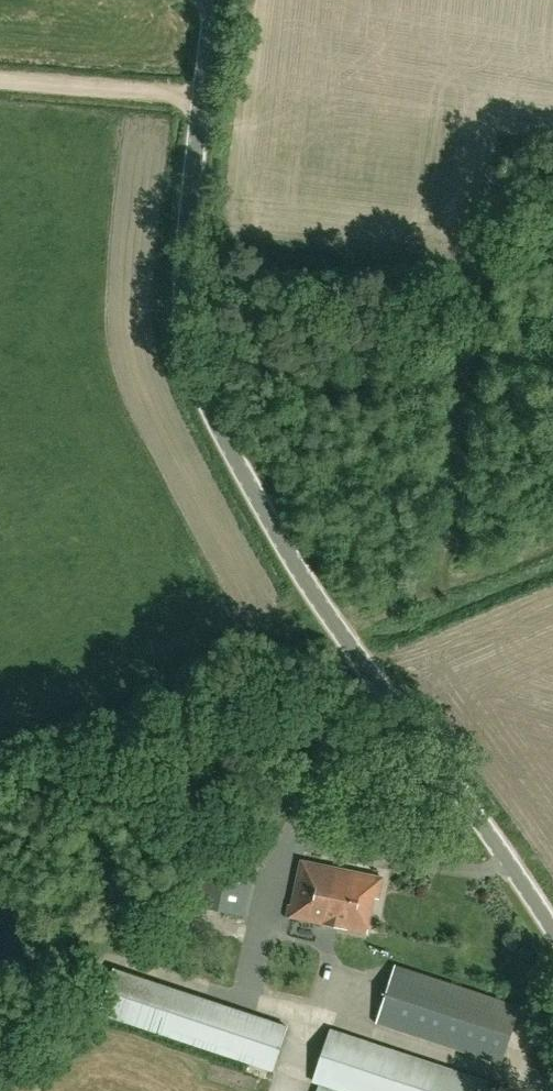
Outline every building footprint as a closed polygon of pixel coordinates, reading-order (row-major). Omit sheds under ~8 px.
[(208,860),(198,905),(246,915),(255,868),(208,860)] [(380,892),(383,877),(302,861),(293,905),(290,904),(288,916),(363,931),(371,891),(380,892)] [(501,1064),(520,1007),(395,965),(376,1022),(501,1064)] [(272,1069),(286,1027),(114,969),(100,1011),(272,1069)] [(499,1086),(330,1030),(313,1081),(320,1083),(317,1090),(497,1090),(499,1086)]
